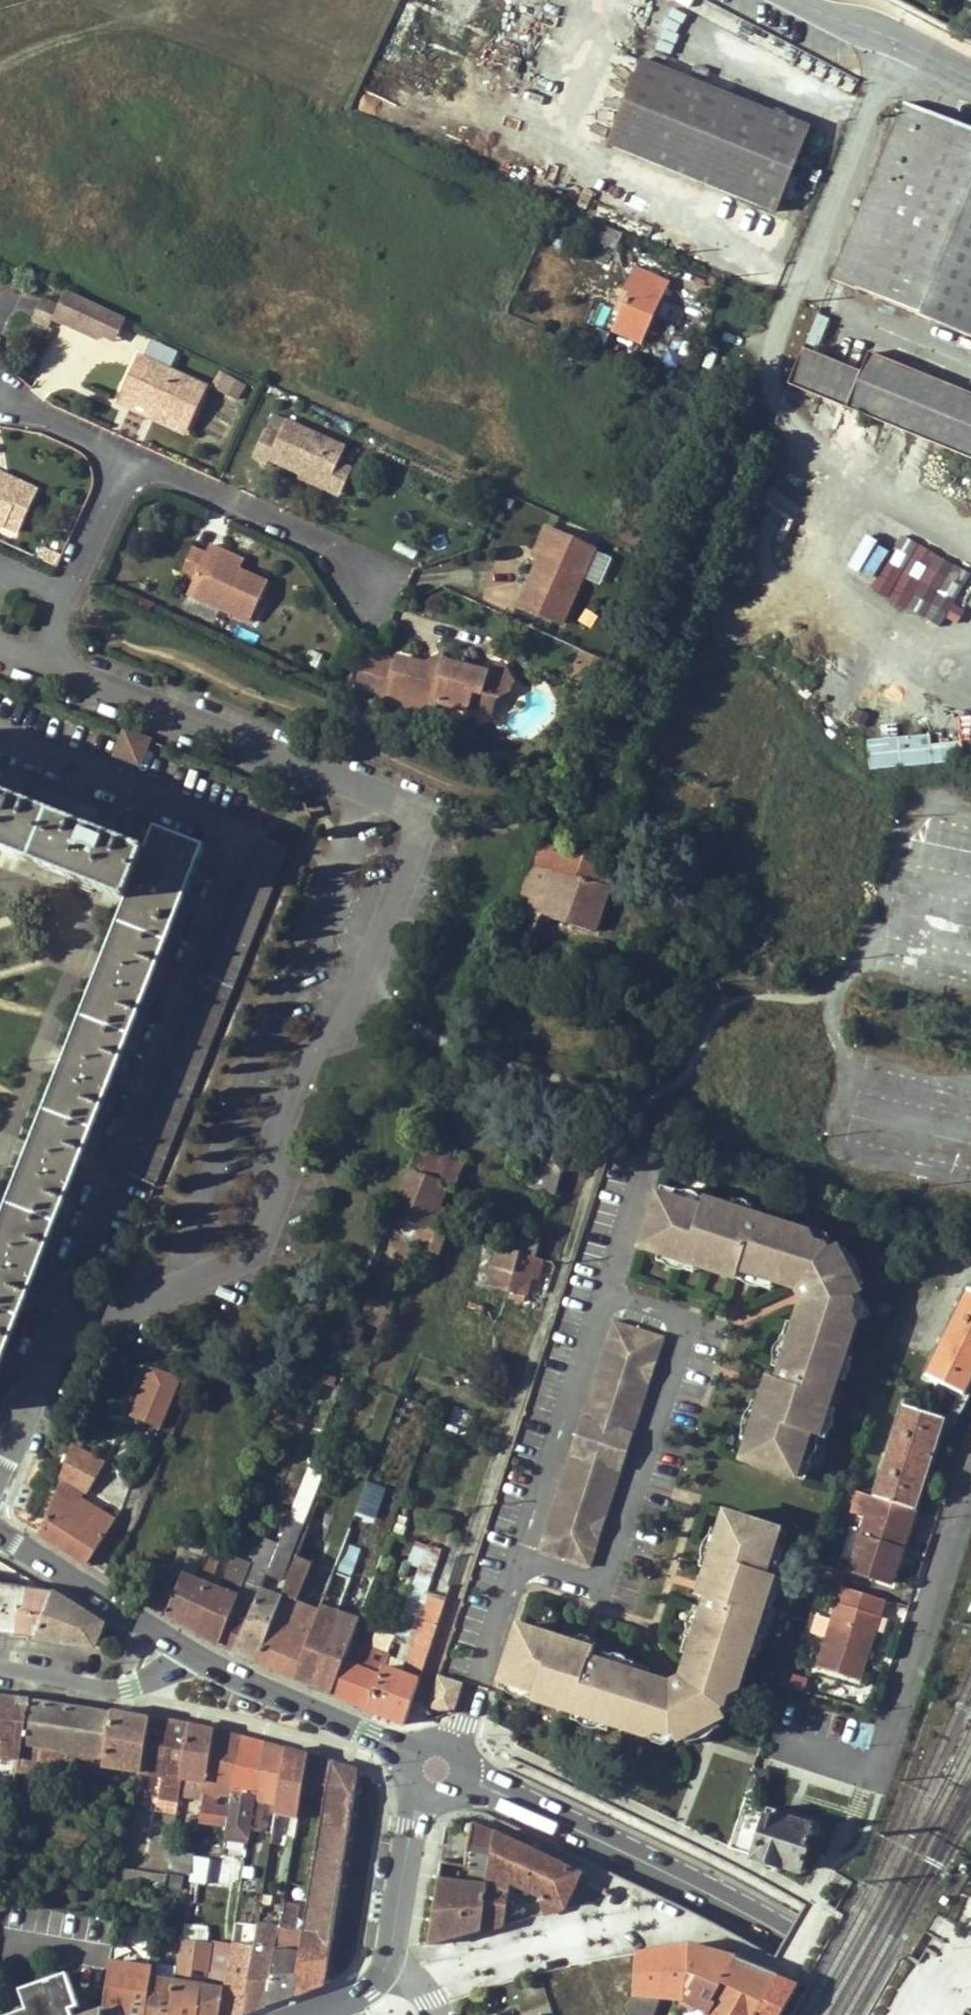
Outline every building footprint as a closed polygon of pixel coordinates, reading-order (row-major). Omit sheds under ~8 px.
[(810,129),(642,61),(609,143),(776,212),(810,129)] [(904,104),(832,282),(970,339),(970,131),(904,104)] [(669,284),(635,269),(621,301),(626,304),(622,312),(613,331),(642,343),(669,284)] [(98,333),(101,328),(108,311),(65,292),(58,307),(55,314),(98,333)] [(42,300),(33,321),(49,328),(55,314),(58,307),(42,300)] [(123,318),(108,311),(101,328),(116,334),(123,318)] [(815,314),(808,344),(820,348),(828,317),(815,314)] [(861,376),(804,350),(790,383),(970,458),(970,396),(870,353),(861,376)] [(118,402),(133,409),(136,404),(190,428),(208,387),(139,355),(118,402)] [(190,428),(136,404),(133,409),(187,434),(190,428)] [(344,446),(287,421),(280,437),(265,430),(253,458),(267,464),(269,459),(300,473),(326,485),(336,463),(344,446)] [(326,485),(300,473),(298,479),(339,498),(352,470),(336,463),(326,485)] [(8,526),(22,532),(41,488),(2,471),(0,476),(0,477),(25,488),(8,526)] [(8,526),(25,488),(0,477),(0,522),(8,526)] [(848,570),(935,617),(964,564),(877,517),(848,570)] [(545,528),(532,557),(540,560),(553,531),(545,528)] [(553,531),(540,560),(520,603),(562,622),(595,550),(553,531)] [(224,565),(202,555),(208,544),(195,538),(190,549),(180,572),(173,588),(235,615),(251,576),(224,565)] [(180,572),(190,549),(175,543),(165,565),(180,572)] [(208,544),(202,555),(224,565),(229,553),(208,544)] [(421,664),(397,658),(396,664),(387,697),(386,700),(431,712),(434,703),(464,710),(470,692),(493,698),(507,693),(510,685),(499,667),(488,673),(440,661),(431,666),(421,664)] [(363,663),(357,687),(371,690),(378,666),(363,663)] [(387,697),(396,664),(379,666),(378,666),(371,690),(371,693),(387,697)] [(493,698),(470,692),(464,710),(488,716),(493,698)] [(143,767),(150,737),(120,730),(113,760),(143,767)] [(930,733),(865,741),(869,772),(963,760),(961,741),(932,745),(930,733)] [(20,796),(22,790),(0,781),(0,782),(0,793),(9,796),(10,792),(20,796)] [(147,852),(114,839),(116,834),(107,830),(105,835),(90,829),(19,800),(20,796),(10,792),(9,796),(0,793),(0,851),(126,902),(147,852)] [(94,819),(90,829),(105,835),(107,830),(116,834),(118,829),(94,819)] [(126,902),(0,1222),(0,1370),(23,1311),(205,848),(157,828),(147,852),(126,902)] [(139,1147),(129,1176),(134,1178),(156,1186),(289,849),(262,838),(206,977),(213,980),(210,987),(204,985),(142,1140),(150,1143),(147,1151),(139,1147)] [(539,914),(595,934),(617,868),(618,866),(542,844),(506,936),(529,945),(534,932),(532,931),(539,914)] [(451,1071),(445,1085),(454,1088),(459,1074),(451,1071)] [(571,1136),(541,1128),(525,1186),(557,1195),(571,1136)] [(423,1144),(418,1156),(463,1172),(468,1157),(423,1144)] [(418,1156),(402,1194),(435,1207),(443,1188),(456,1192),(463,1172),(418,1156)] [(752,1215),(733,1209),(662,1187),(643,1248),(661,1254),(698,1266),(739,1279),(744,1262),(760,1267),(758,1275),(773,1280),(800,1289),(805,1300),(799,1323),(790,1319),(776,1366),(783,1368),(781,1377),(773,1374),(763,1405),(752,1440),(746,1461),(806,1480),(820,1437),(830,1408),(839,1378),(846,1356),(856,1323),(849,1308),(857,1305),(852,1295),(862,1290),(858,1283),(844,1255),(840,1249),(831,1254),(826,1244),(818,1247),(811,1234),(762,1219),(760,1225),(750,1222),(752,1215)] [(436,1232),(444,1211),(435,1207),(402,1194),(394,1214),(424,1226),(422,1229),(436,1232)] [(733,1209),(752,1215),(754,1207),(735,1201),(733,1209)] [(415,1246),(437,1255),(445,1234),(436,1232),(422,1229),(415,1246)] [(538,1242),(507,1233),(502,1249),(533,1258),(538,1242)] [(492,1288),(527,1298),(538,1259),(533,1258),(502,1249),(492,1288)] [(844,1255),(858,1283),(867,1279),(852,1251),(844,1255)] [(698,1266),(661,1254),(658,1263),(696,1274),(698,1266)] [(744,1262),(739,1279),(771,1289),(773,1280),(758,1275),(760,1267),(744,1262)] [(970,1291),(928,1377),(943,1385),(966,1397),(970,1387),(970,1292),(970,1291)] [(613,1321),(539,1551),(592,1568),(666,1338),(613,1321)] [(846,1356),(839,1378),(847,1380),(854,1359),(846,1356)] [(164,1430),(179,1375),(143,1366),(129,1420),(164,1430)] [(944,1421),(953,1424),(960,1411),(966,1397),(943,1385),(930,1415),(944,1420),(944,1421)] [(396,1407),(408,1411),(412,1400),(400,1395),(396,1407)] [(752,1440),(763,1405),(756,1402),(745,1438),(752,1440)] [(944,1420),(930,1415),(904,1406),(874,1500),(914,1512),(944,1421),(944,1420)] [(830,1408),(820,1437),(828,1440),(837,1411),(830,1408)] [(473,1418),(459,1412),(452,1426),(467,1432),(473,1418)] [(297,1424),(292,1435),(300,1438),(304,1427),(297,1424)] [(62,1481),(87,1492),(102,1464),(74,1445),(59,1480),(62,1481)] [(114,1522),(82,1500),(87,1492),(62,1481),(40,1535),(88,1565),(114,1522)] [(372,1527),(386,1487),(366,1481),(353,1520),(372,1527)] [(874,1500),(859,1495),(852,1514),(868,1519),(851,1572),(891,1584),(914,1512),(874,1500)] [(311,1558),(323,1562),(331,1543),(344,1548),(346,1542),(351,1530),(338,1525),(336,1532),(324,1527),(329,1514),(316,1508),(297,1559),(310,1563),(311,1558)] [(592,1660),(570,1653),(573,1644),(519,1626),(499,1688),(575,1713),(611,1726),(647,1737),(649,1737),(661,1731),(664,1737),(675,1731),(679,1740),(684,1737),(718,1720),(722,1718),(718,1709),(727,1704),(725,1697),(736,1690),(748,1658),(755,1635),(764,1607),(775,1575),(789,1533),(726,1513),(721,1530),(708,1569),(717,1572),(708,1599),(705,1610),(696,1606),(682,1652),(690,1655),(683,1678),(670,1684),(648,1678),(651,1669),(605,1654),(601,1663),(592,1660)] [(284,1532),(289,1519),(278,1515),(273,1528),(284,1532)] [(284,1532),(267,1576),(281,1581),(303,1522),(290,1517),(289,1519),(284,1532)] [(394,1532),(401,1535),(403,1527),(397,1524),(394,1532)] [(721,1530),(713,1528),(700,1567),(708,1569),(721,1530)] [(351,1530),(346,1542),(361,1547),(365,1536),(351,1530)] [(429,1545),(398,1634),(410,1638),(442,1549),(429,1545)] [(153,1606),(194,1632),(213,1585),(225,1555),(208,1548),(196,1580),(168,1568),(153,1606)] [(381,1554),(369,1550),(362,1569),(374,1573),(381,1554)] [(343,1601),(358,1562),(341,1556),(337,1568),(327,1595),(343,1601)] [(217,1647),(219,1648),(251,1565),(235,1559),(223,1589),(213,1585),(194,1632),(217,1647)] [(282,1599),(258,1662),(296,1678),(322,1607),(327,1595),(314,1589),(307,1606),(295,1602),(310,1563),(297,1559),(282,1599)] [(323,1562),(314,1589),(327,1595),(337,1568),(323,1562)] [(264,1570),(251,1565),(219,1648),(236,1654),(258,1599),(253,1597),(264,1570)] [(818,1580),(843,1588),(847,1575),(822,1568),(818,1580)] [(717,1572),(708,1569),(699,1596),(708,1599),(717,1572)] [(366,1575),(360,1573),(356,1584),(362,1586),(366,1575)] [(775,1575),(764,1607),(773,1610),(783,1578),(775,1575)] [(52,1593),(0,1585),(0,1628),(15,1630),(14,1636),(94,1648),(105,1625),(52,1593)] [(258,1662),(282,1599),(261,1591),(258,1599),(236,1654),(258,1662)] [(356,1591),(346,1616),(322,1607),(296,1678),(332,1694),(351,1643),(369,1595),(356,1591)] [(430,1596),(406,1664),(388,1656),(369,1708),(406,1724),(447,1602),(430,1596)] [(811,1695),(853,1706),(864,1671),(878,1675),(886,1652),(871,1648),(881,1617),(839,1604),(809,1695),(811,1695)] [(407,1646),(410,1638),(398,1634),(395,1642),(407,1646)] [(575,1635),(573,1644),(570,1653),(592,1660),(597,1643),(593,1641),(575,1635)] [(755,1635),(748,1658),(756,1661),(763,1639),(755,1635)] [(332,1694),(369,1708),(388,1656),(351,1643),(332,1694)] [(809,1681),(792,1675),(787,1689),(805,1693),(809,1681)] [(460,1685),(440,1678),(431,1705),(451,1712),(460,1685)] [(0,1698),(0,1757),(18,1760),(20,1761),(22,1752),(30,1703),(30,1702),(0,1698)] [(70,1709),(30,1703),(22,1752),(36,1754),(38,1746),(63,1750),(70,1709)] [(16,1772),(19,1772),(31,1775),(39,1777),(42,1765),(106,1775),(108,1769),(141,1774),(150,1718),(112,1711),(111,1716),(70,1709),(63,1750),(38,1746),(36,1754),(22,1752),(20,1761),(18,1760),(16,1772)] [(611,1726),(575,1713),(572,1722),(608,1733),(611,1726)] [(191,1727),(150,1718),(141,1774),(164,1779),(160,1800),(179,1803),(182,1780),(191,1727)] [(718,1720),(684,1737),(688,1745),(721,1728),(718,1720)] [(214,1732),(191,1727),(182,1780),(205,1784),(214,1732)] [(240,1738),(214,1732),(205,1784),(198,1833),(226,1837),(226,1835),(231,1799),(240,1738)] [(240,1823),(252,1825),(264,1745),(240,1738),(231,1799),(226,1835),(238,1837),(239,1829),(240,1823)] [(266,1805),(278,1806),(287,1751),(264,1745),(252,1825),(251,1830),(262,1832),(266,1805)] [(294,1838),(304,1781),(308,1757),(287,1751),(278,1806),(273,1834),(294,1838)] [(304,1781),(328,1785),(332,1765),(308,1757),(304,1781)] [(312,1887),(305,1932),(296,1995),(325,1984),(358,1773),(332,1765),(328,1785),(312,1887)] [(767,1777),(753,1772),(728,1847),(753,1856),(751,1861),(780,1871),(781,1867),(799,1873),(810,1839),(811,1839),(815,1839),(817,1837),(818,1835),(819,1832),(817,1829),(815,1827),(813,1826),(810,1826),(807,1827),(805,1831),(774,1820),(776,1814),(768,1810),(765,1818),(755,1814),(767,1777)] [(447,1864),(467,1869),(475,1824),(451,1813),(447,1864)] [(475,1824),(467,1869),(479,1871),(476,1886),(446,1880),(445,1888),(439,1946),(482,1932),(495,1833),(475,1824)] [(511,1885),(535,1896),(536,1897),(544,1915),(564,1910),(582,1874),(495,1833),(482,1932),(505,1926),(511,1885)] [(188,1873),(191,1854),(172,1850),(169,1870),(188,1873)] [(206,1883),(208,1857),(192,1856),(190,1882),(206,1883)] [(166,1890),(168,1878),(125,1872),(123,1884),(166,1890)] [(266,2006),(296,1995),(305,1932),(291,1929),(296,1904),(285,1903),(281,1928),(279,1928),(266,2006)] [(245,2014),(266,2006),(279,1928),(259,1925),(255,1949),(245,2014)] [(142,1936),(138,1961),(151,1964),(155,1939),(142,1936)] [(204,1986),(186,1983),(193,1940),(182,1938),(176,1982),(171,2014),(199,2014),(204,1986)] [(255,1949),(233,1945),(232,1954),(223,2014),(242,2014),(245,2014),(255,1949)] [(632,1994),(661,1996),(684,1998),(689,1946),(638,1954),(632,1994)] [(684,1998),(709,2013),(716,2003),(713,2001),(736,1960),(689,1946),(684,1998)] [(220,1952),(215,1988),(204,1986),(199,2014),(223,2014),(232,1954),(220,1952)] [(778,1976),(736,1960),(713,2001),(716,2003),(709,2013),(708,2014),(756,2014),(778,1976)] [(153,1978),(154,1968),(111,1962),(103,2012),(103,2014),(147,2014),(153,1978)] [(30,2014),(74,2014),(72,2009),(79,2006),(67,1974),(21,1991),(29,2010),(30,2014)] [(795,1990),(798,1984),(778,1976),(756,2014),(780,2014),(795,1990)] [(147,2014),(171,2014),(176,1982),(153,1978),(147,2014)] [(596,2014),(626,2014),(632,1994),(605,1993),(596,2014)] [(626,2014),(655,2014),(661,1996),(632,1994),(626,2014)]
